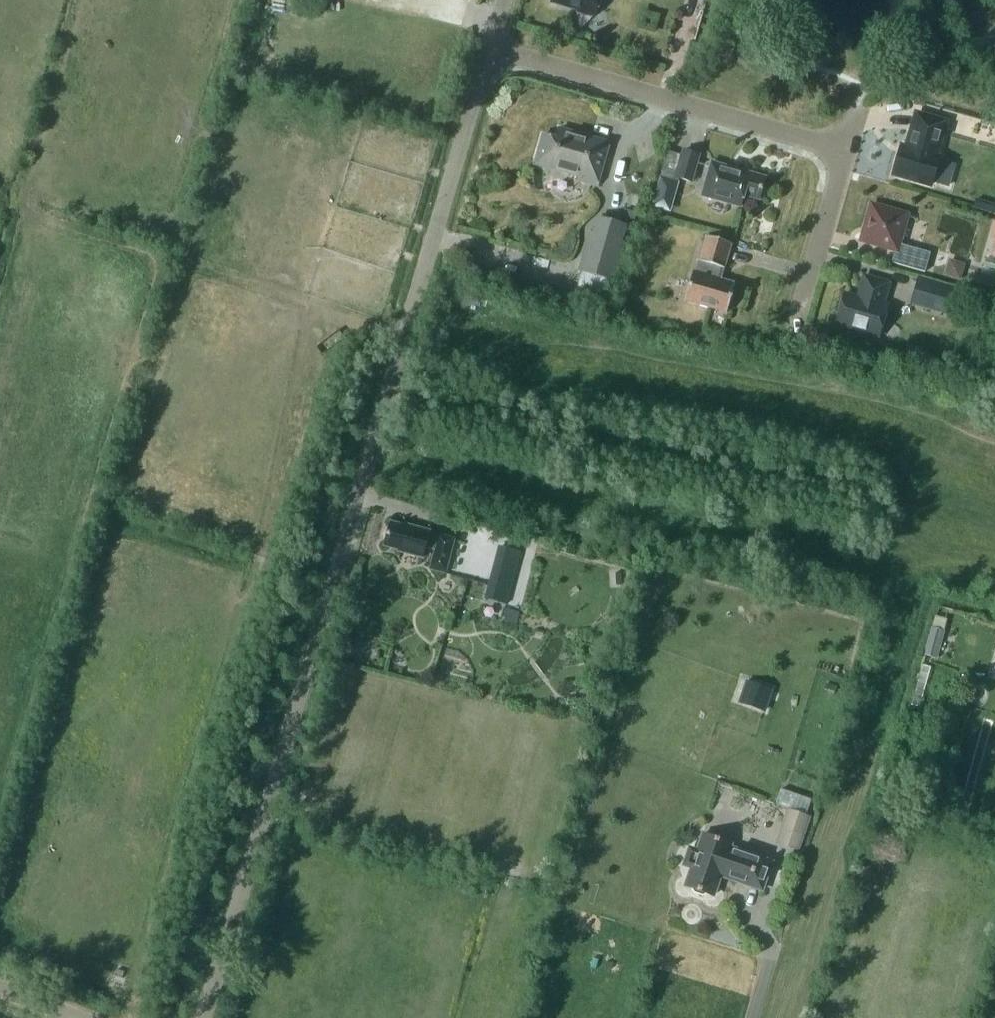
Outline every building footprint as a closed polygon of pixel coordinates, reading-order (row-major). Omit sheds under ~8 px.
[(579,9),(579,11),(591,15),(591,13),(596,14),(600,0),(552,0),(551,1),(579,9)] [(900,146),(892,173),(899,175),(898,177),(910,180),(911,178),(932,184),(932,182),(939,160),(940,157),(935,156),(945,122),(917,114),(907,148),(900,146)] [(543,135),(535,164),(580,176),(578,180),(596,185),(609,143),(560,129),(557,139),(543,135)] [(691,182),(699,155),(683,150),(676,177),(691,182)] [(711,162),(702,195),(740,206),(744,194),(759,199),(765,177),(734,169),(734,170),(726,168),(727,167),(711,162)] [(672,200),(677,183),(660,178),(655,196),(672,200)] [(872,205),(862,240),(895,249),(892,262),(925,272),(930,252),(898,243),(906,215),(872,205)] [(599,218),(594,234),(590,233),(580,270),(612,280),(623,242),(619,241),(624,225),(599,218)] [(693,271),(684,300),(727,312),(735,283),(719,279),(722,267),(724,268),(731,243),(706,235),(699,260),(701,261),(697,272),(693,271)] [(949,273),(965,278),(970,262),(954,257),(949,273)] [(993,297),(994,291),(994,279),(971,272),(966,290),(993,297)] [(862,332),(872,335),(875,334),(879,335),(887,307),(882,306),(889,283),(864,276),(857,298),(845,295),(845,294),(844,294),(836,323),(837,324),(837,323),(861,330),(862,332)] [(911,301),(946,312),(953,289),(918,279),(911,301)] [(430,569),(446,573),(455,538),(439,534),(439,535),(429,533),(430,530),(405,524),(405,526),(391,522),(384,545),(399,549),(398,551),(423,557),(425,547),(435,549),(430,569)] [(495,572),(490,587),(510,592),(514,577),(495,572)] [(923,655),(938,659),(946,630),(931,626),(923,655)] [(439,657),(452,673),(466,661),(452,645),(439,657)] [(791,809),(784,828),(804,835),(810,816),(791,809)] [(686,886),(713,895),(720,875),(762,889),(772,861),(730,847),(731,843),(703,833),(697,850),(692,848),(689,850),(685,862),(686,865),(693,868),(686,886)]
